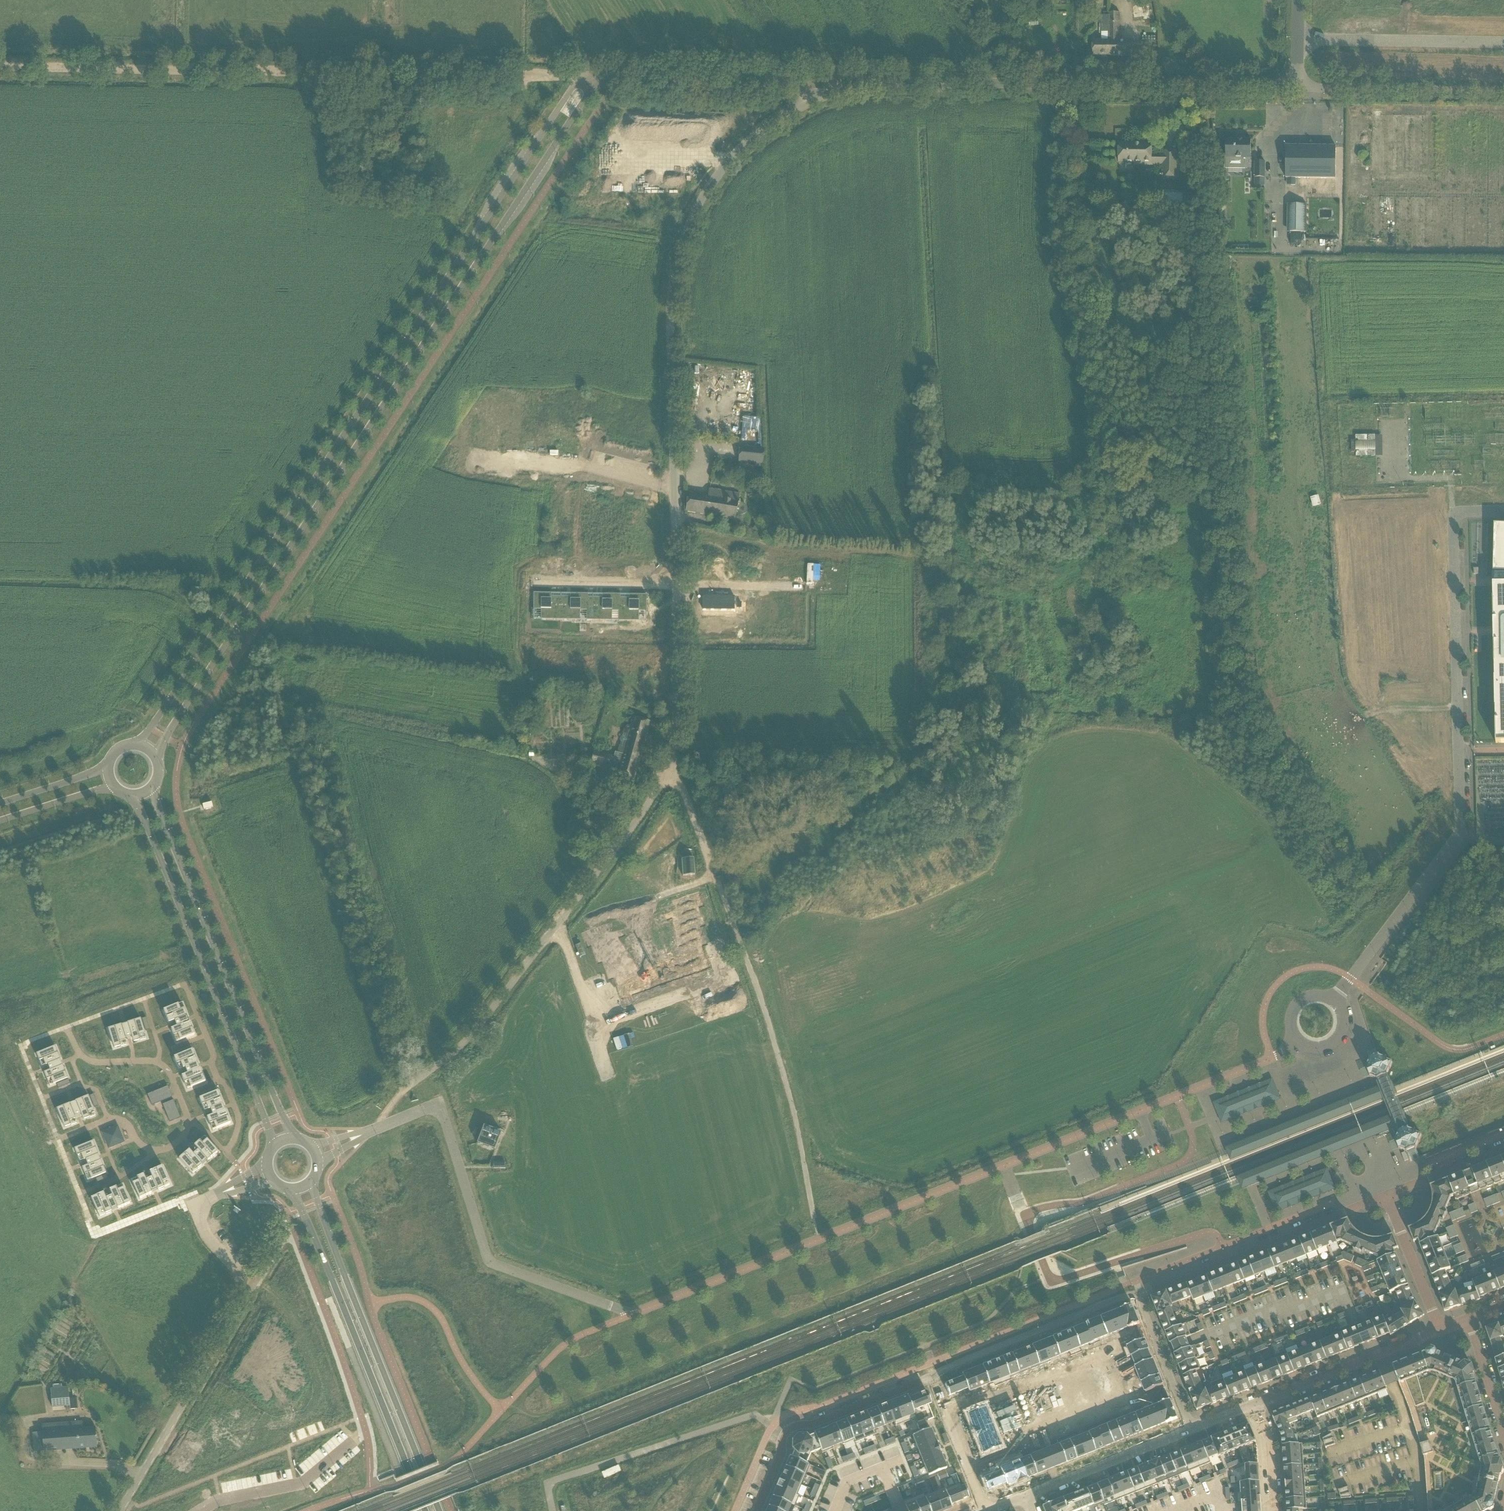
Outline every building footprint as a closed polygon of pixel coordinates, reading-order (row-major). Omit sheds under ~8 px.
[(1093,41),(1093,56),(1112,56),(1133,56),(1133,41),(1123,41),(1119,41),(1119,14),(1108,14),(1108,16),(1103,16),(1103,33),(1108,33),(1108,37),(1108,41),(1103,41),(1093,41)] [(1157,39),(1157,24),(1140,25),(1141,40),(1157,39)] [(1251,140),(1226,139),(1226,168),(1245,168),(1245,166),(1251,166),(1251,159),(1251,140)] [(1178,177),(1178,162),(1178,152),(1162,152),(1162,155),(1151,155),(1151,142),(1141,142),(1141,144),(1119,144),(1119,162),(1142,162),(1142,164),(1162,165),(1162,177),(1178,177)] [(1286,146),(1286,178),(1336,179),(1336,147),(1286,146)] [(1255,162),(1255,178),(1265,178),(1265,162),(1255,162)] [(1307,233),(1307,204),(1287,204),(1287,232),(1307,233)] [(742,439),(746,439),(746,432),(760,432),(761,417),(742,416),(742,439)] [(1356,452),(1356,457),(1375,456),(1375,435),(1356,436),(1356,440),(1351,440),(1351,452),(1356,452)] [(764,448),(760,448),(740,446),(738,462),(754,463),(754,467),(762,468),(764,448)] [(688,493),(685,511),(695,513),(735,519),(736,513),(738,514),(742,514),(744,513),(745,511),(746,508),(745,506),(744,504),(741,503),(740,503),(738,503),(738,502),(738,501),(738,500),(738,494),(719,491),(709,489),(708,496),(688,493)] [(1494,524),(1496,743),(1503,743),(1503,525),(1494,524)] [(533,602),(533,610),(534,610),(541,610),(541,620),(546,620),(552,620),(556,620),(560,620),(561,597),(551,597),(551,593),(534,593),(533,602)] [(561,597),(560,620),(564,621),(564,620),(568,620),(568,621),(574,621),(574,620),(580,620),(580,611),(587,611),(588,598),(588,594),(570,594),(570,597),(561,597)] [(619,611),(619,594),(602,594),(602,598),(592,598),(592,621),(596,621),(600,621),(606,621),(611,621),(612,611),(619,611)] [(646,604),(646,595),(629,595),(629,598),(620,598),(620,594),(619,594),(619,611),(618,621),(623,621),(627,621),(633,622),(633,621),(638,621),(639,611),(646,611),(646,612),(647,612),(647,604),(646,604)] [(735,596),(703,596),(703,610),(734,610),(735,596)] [(634,717),(632,725),(628,725),(627,726),(626,727),(625,728),(615,764),(620,765),(617,777),(633,781),(650,722),(634,717)] [(607,768),(611,756),(596,752),(592,764),(607,768)] [(571,775),(572,784),(581,783),(580,774),(571,775)] [(212,802),(202,805),(204,811),(213,808),(212,802)] [(694,875),(693,858),(681,859),(683,876),(694,875)] [(607,927),(584,935),(588,945),(593,943),(599,961),(604,959),(610,977),(615,976),(622,996),(707,966),(699,945),(704,944),(698,926),(702,924),(696,906),(701,905),(697,895),(675,903),(678,912),(675,913),(679,961),(640,975),(613,935),(610,936),(607,927)] [(178,1005),(163,1011),(169,1024),(187,1016),(184,1009),(182,1003),(178,1005)] [(141,1019),(128,1023),(132,1038),(133,1042),(140,1040),(147,1038),(141,1019)] [(190,1022),(171,1030),(174,1037),(176,1043),(180,1041),(195,1035),(190,1022)] [(121,1025),(108,1029),(113,1044),(114,1048),(120,1046),(127,1044),(121,1025)] [(40,1053),(37,1054),(39,1060),(42,1067),(61,1060),(55,1047),(40,1053)] [(193,1050),(174,1058),(177,1065),(179,1071),(183,1069),(198,1063),(193,1050)] [(1390,1068),(1393,1062),(1387,1060),(1386,1059),(1385,1059),(1380,1057),(1379,1056),(1372,1059),(1369,1060),(1369,1061),(1367,1067),(1366,1067),(1366,1068),(1368,1072),(1370,1077),(1371,1077),(1377,1079),(1377,1080),(1378,1080),(1382,1078),(1386,1077),(1387,1076),(1389,1070),(1390,1069),(1390,1068)] [(48,1072),(44,1073),(47,1079),(49,1086),(68,1078),(63,1066),(48,1072)] [(200,1069),(182,1077),(185,1084),(187,1090),(191,1088),(206,1082),(200,1069)] [(1212,1100),(1220,1121),(1281,1100),(1274,1078),(1212,1100)] [(168,1086),(147,1094),(152,1105),(172,1097),(168,1086)] [(218,1092),(199,1099),(202,1106),(205,1112),(208,1110),(223,1105),(218,1092)] [(89,1096),(76,1101),(82,1116),(83,1120),(89,1118),(96,1115),(89,1096)] [(173,1100),(162,1104),(170,1122),(181,1118),(173,1100)] [(70,1104),(57,1109),(63,1124),(64,1128),(70,1125),(77,1123),(70,1104)] [(226,1111),(207,1118),(210,1125),(212,1131),(216,1129),(231,1123),(226,1111)] [(118,1126),(102,1133),(109,1148),(124,1142),(118,1126)] [(483,1126),(477,1143),(495,1150),(501,1132),(483,1126)] [(1419,1141),(1422,1135),(1416,1132),(1416,1131),(1414,1132),(1409,1129),(1408,1128),(1407,1129),(1403,1131),(1399,1132),(1398,1132),(1398,1133),(1396,1139),(1395,1140),(1398,1146),(1399,1150),(1400,1149),(1406,1152),(1406,1153),(1417,1149),(1416,1148),(1419,1142),(1420,1142),(1419,1141)] [(200,1141),(194,1146),(207,1161),(218,1152),(207,1140),(205,1137),(200,1141)] [(78,1148),(75,1149),(77,1155),(80,1162),(99,1154),(93,1142),(78,1148)] [(189,1150),(179,1159),(189,1171),(192,1174),(203,1165),(189,1150)] [(1471,1170),(1464,1173),(1463,1174),(1463,1173),(1455,1176),(1454,1175),(1452,1176),(1452,1178),(1448,1179),(1456,1200),(1471,1194),(1469,1189),(1477,1185),(1479,1191),(1503,1181),(1503,1157),(1471,1170)] [(86,1167),(82,1168),(85,1174),(88,1181),(106,1173),(101,1160),(86,1167)] [(162,1167),(150,1172),(158,1191),(165,1188),(171,1185),(169,1182),(162,1167)] [(1277,1211),(1336,1189),(1328,1168),(1269,1190),(1277,1211)] [(137,1178),(131,1181),(133,1184),(139,1199),(152,1193),(144,1175),(137,1178)] [(1411,1233),(1410,1233),(1410,1234),(1412,1237),(1412,1238),(1413,1242),(1414,1242),(1415,1242),(1418,1241),(1418,1240),(1420,1244),(1438,1237),(1436,1238),(1435,1234),(1440,1222),(1443,1223),(1444,1221),(1443,1220),(1444,1218),(1445,1218),(1447,1212),(1445,1211),(1451,1197),(1454,1196),(1455,1200),(1456,1200),(1448,1179),(1430,1186),(1431,1188),(1432,1194),(1432,1200),(1432,1206),(1431,1206),(1432,1207),(1431,1208),(1429,1207),(1428,1207),(1429,1208),(1427,1211),(1426,1212),(1427,1212),(1429,1213),(1429,1214),(1428,1214),(1428,1215),(1424,1219),(1419,1223),(1414,1226),(1413,1227),(1414,1231),(1411,1233)] [(116,1188),(110,1191),(118,1209),(130,1203),(124,1189),(122,1185),(116,1188)] [(104,1193),(91,1199),(98,1214),(99,1217),(105,1215),(112,1212),(104,1193)] [(1348,1219),(1330,1226),(1337,1243),(1341,1241),(1355,1247),(1353,1250),(1359,1252),(1360,1251),(1363,1253),(1362,1253),(1364,1254),(1365,1251),(1378,1257),(1379,1260),(1377,1261),(1378,1261),(1396,1254),(1394,1250),(1398,1249),(1399,1248),(1398,1248),(1397,1244),(1396,1243),(1395,1240),(1395,1239),(1394,1239),(1390,1241),(1389,1236),(1387,1237),(1383,1238),(1379,1239),(1374,1239),(1370,1238),(1369,1238),(1367,1238),(1368,1236),(1368,1235),(1367,1235),(1364,1234),(1364,1233),(1363,1233),(1363,1234),(1362,1236),(1361,1235),(1356,1231),(1352,1226),(1349,1221),(1348,1219)] [(1327,1247),(1337,1243),(1330,1226),(1321,1230),(1327,1247)] [(1317,1251),(1327,1247),(1321,1230),(1310,1234),(1317,1251)] [(1299,1239),(1306,1255),(1317,1251),(1310,1234),(1299,1239)] [(1424,1255),(1442,1247),(1438,1237),(1420,1244),(1424,1255)] [(1289,1243),(1296,1259),(1306,1255),(1299,1239),(1289,1243)] [(1286,1263),(1296,1259),(1289,1243),(1279,1247),(1286,1263)] [(1453,1246),(1456,1254),(1464,1251),(1461,1243),(1453,1246)] [(1268,1251),(1275,1267),(1286,1263),(1279,1247),(1268,1251)] [(1447,1258),(1442,1247),(1424,1255),(1428,1266),(1447,1258)] [(1265,1271),(1275,1267),(1268,1251),(1258,1255),(1265,1271)] [(1400,1264),(1396,1254),(1378,1261),(1382,1271),(1400,1264)] [(1255,1275),(1265,1271),(1258,1255),(1248,1259),(1255,1275)] [(1466,1255),(1457,1258),(1460,1265),(1469,1261),(1466,1255)] [(1432,1276),(1451,1268),(1447,1258),(1428,1266),(1432,1276)] [(1238,1263),(1245,1279),(1255,1275),(1248,1259),(1238,1263)] [(1233,1284),(1245,1279),(1238,1263),(1227,1268),(1233,1284)] [(1404,1275),(1400,1264),(1382,1271),(1386,1283),(1404,1275)] [(1223,1288),(1233,1284),(1227,1268),(1217,1272),(1223,1288)] [(1455,1291),(1459,1284),(1453,1280),(1449,1281),(1445,1271),(1451,1269),(1451,1268),(1432,1276),(1440,1295),(1455,1291)] [(1503,1268),(1494,1273),(1500,1289),(1503,1287),(1503,1269),(1503,1268)] [(1207,1276),(1213,1292),(1223,1288),(1217,1272),(1207,1276)] [(1500,1289),(1494,1273),(1482,1277),(1489,1293),(1500,1289)] [(1408,1285),(1404,1275),(1386,1283),(1390,1293),(1408,1285)] [(1197,1280),(1203,1296),(1213,1292),(1207,1276),(1197,1280)] [(1489,1293),(1482,1277),(1472,1281),(1479,1297),(1480,1300),(1479,1297),(1489,1293)] [(1187,1284),(1193,1300),(1203,1296),(1197,1280),(1187,1284)] [(1479,1297),(1472,1281),(1475,1287),(1465,1290),(1464,1286),(1459,1284),(1455,1291),(1460,1306),(1480,1300),(1479,1297)] [(1167,1292),(1172,1306),(1179,1309),(1180,1307),(1178,1301),(1191,1296),(1193,1300),(1187,1284),(1167,1292)] [(1415,1302),(1408,1285),(1390,1293),(1396,1291),(1401,1303),(1396,1305),(1395,1307),(1402,1310),(1415,1302)] [(1460,1306),(1455,1291),(1440,1295),(1443,1305),(1443,1306),(1444,1311),(1450,1309),(1460,1306)] [(1158,1312),(1172,1306),(1167,1292),(1157,1296),(1157,1295),(1151,1297),(1153,1303),(1154,1302),(1158,1312)] [(1420,1310),(1415,1302),(1402,1310),(1410,1324),(1418,1319),(1418,1320),(1424,1316),(1420,1310)] [(1132,1305),(1122,1309),(1129,1328),(1140,1324),(1132,1305)] [(1166,1332),(1186,1324),(1186,1323),(1178,1326),(1173,1314),(1178,1312),(1179,1309),(1172,1306),(1158,1312),(1166,1332)] [(1391,1335),(1410,1324),(1402,1310),(1395,1307),(1394,1310),(1397,1315),(1386,1322),(1383,1317),(1390,1333),(1391,1335)] [(1121,1310),(1112,1314),(1119,1331),(1129,1328),(1122,1309),(1121,1309),(1121,1310)] [(1112,1314),(1102,1318),(1109,1336),(1119,1331),(1112,1314)] [(1379,1337),(1371,1317),(1360,1321),(1362,1325),(1356,1328),(1352,1329),(1350,1325),(1340,1329),(1348,1350),(1363,1344),(1379,1337)] [(1390,1333),(1383,1317),(1372,1321),(1371,1317),(1379,1337),(1389,1333),(1390,1335),(1391,1335),(1390,1333)] [(1092,1321),(1100,1342),(1100,1341),(1099,1339),(1109,1336),(1102,1318),(1092,1322),(1092,1321)] [(1092,1321),(1082,1326),(1090,1346),(1100,1342),(1092,1321)] [(1499,1325),(1499,1324),(1486,1329),(1503,1337),(1503,1323),(1499,1325)] [(1179,1365),(1199,1357),(1195,1345),(1189,1347),(1188,1343),(1185,1337),(1191,1335),(1186,1324),(1166,1332),(1170,1343),(1172,1343),(1174,1348),(1176,1353),(1174,1353),(1179,1365)] [(1081,1326),(1072,1330),(1081,1352),(1079,1347),(1088,1344),(1089,1346),(1090,1346),(1082,1326),(1081,1326)] [(1348,1350),(1340,1329),(1339,1329),(1341,1334),(1330,1338),(1337,1354),(1348,1350)] [(1503,1345),(1503,1337),(1486,1329),(1491,1341),(1496,1359),(1503,1357),(1503,1351),(1503,1347),(1503,1345)] [(1072,1330),(1062,1334),(1071,1356),(1081,1352),(1072,1330)] [(1062,1334),(1052,1338),(1059,1356),(1068,1352),(1070,1356),(1071,1356),(1062,1334)] [(1052,1338),(1042,1342),(1050,1362),(1049,1359),(1059,1356),(1052,1338)] [(1337,1354),(1330,1338),(1320,1342),(1327,1358),(1337,1354)] [(1140,1341),(1123,1348),(1127,1359),(1131,1356),(1131,1357),(1133,1356),(1136,1365),(1136,1366),(1135,1366),(1139,1374),(1156,1367),(1153,1359),(1149,1349),(1145,1339),(1144,1339),(1140,1341)] [(1042,1342),(1032,1346),(1040,1366),(1050,1362),(1042,1342)] [(1327,1358),(1320,1342),(1309,1346),(1315,1363),(1327,1358)] [(1032,1346),(1021,1350),(1029,1370),(1040,1366),(1032,1346)] [(1315,1363),(1309,1346),(1299,1350),(1305,1367),(1315,1363)] [(1021,1350),(1011,1354),(1019,1374),(1029,1370),(1021,1350)] [(1305,1367),(1299,1350),(1288,1355),(1294,1371),(1305,1367)] [(1294,1371),(1288,1355),(1286,1351),(1275,1355),(1277,1359),(1283,1376),(1294,1371)] [(1322,1447),(1335,1492),(1339,1491),(1340,1496),(1341,1498),(1350,1498),(1351,1497),(1413,1479),(1414,1496),(1414,1500),(1415,1510),(1485,1510),(1488,1509),(1492,1507),(1493,1503),(1500,1475),(1501,1468),(1502,1468),(1502,1467),(1501,1467),(1499,1461),(1493,1440),(1491,1434),(1482,1404),(1480,1398),(1473,1374),(1471,1368),(1472,1367),(1471,1366),(1470,1367),(1464,1364),(1436,1352),(1432,1351),(1380,1372),(1392,1403),(1394,1407),(1397,1414),(1332,1434),(1330,1434),(1323,1438),(1324,1441),(1323,1441),(1325,1446),(1322,1447)] [(1011,1354),(1002,1358),(1011,1380),(1010,1377),(1019,1374),(1011,1354)] [(1183,1376),(1200,1369),(1195,1359),(1200,1357),(1199,1357),(1179,1365),(1183,1376)] [(1496,1359),(1495,1359),(1498,1369),(1503,1368),(1503,1357),(1496,1359)] [(1002,1358),(992,1362),(1001,1384),(1011,1380),(1002,1358)] [(1283,1376),(1277,1359),(1266,1363),(1273,1380),(1283,1376)] [(992,1362),(982,1366),(991,1388),(1001,1384),(992,1362)] [(1273,1380),(1266,1363),(1255,1368),(1262,1384),(1273,1380)] [(982,1366),(972,1370),(979,1387),(989,1384),(990,1388),(991,1388),(982,1366)] [(1156,1367),(1139,1374),(1142,1382),(1159,1375),(1156,1367)] [(1262,1384),(1255,1368),(1245,1372),(1252,1388),(1262,1384)] [(1209,1383),(1206,1382),(1201,1384),(1196,1371),(1200,1370),(1200,1369),(1183,1376),(1191,1396),(1206,1390),(1209,1383)] [(972,1370),(962,1374),(969,1391),(979,1387),(972,1370)] [(1252,1388),(1245,1372),(1234,1376),(1241,1393),(1252,1388)] [(963,1377),(945,1385),(949,1396),(967,1388),(968,1392),(969,1391),(962,1374),(961,1374),(963,1377)] [(1159,1375),(1142,1382),(1146,1392),(1158,1387),(1163,1385),(1159,1375)] [(1360,1379),(1367,1397),(1377,1393),(1370,1375),(1360,1379)] [(1241,1393),(1234,1376),(1224,1380),(1231,1397),(1241,1393)] [(1360,1379),(1350,1383),(1357,1401),(1367,1397),(1360,1379)] [(1231,1397),(1224,1380),(1225,1384),(1213,1389),(1211,1384),(1209,1383),(1206,1390),(1211,1404),(1231,1397)] [(1350,1383),(1340,1387),(1348,1405),(1357,1401),(1350,1383)] [(1330,1391),(1337,1409),(1348,1405),(1340,1387),(1337,1388),(1333,1390),(1330,1391)] [(68,1388),(51,1389),(52,1407),(70,1405),(70,1409),(79,1409),(78,1398),(69,1399),(68,1388)] [(1211,1404),(1206,1390),(1191,1396),(1197,1410),(1211,1404)] [(1320,1395),(1328,1413),(1337,1409),(1330,1391),(1320,1395)] [(907,1396),(916,1418),(913,1410),(928,1404),(931,1403),(927,1392),(909,1399),(907,1396)] [(1317,1417),(1328,1413),(1320,1395),(1310,1399),(1314,1409),(1317,1417)] [(907,1396),(897,1400),(906,1422),(916,1418),(907,1396)] [(1168,1398),(1158,1401),(1167,1423),(1177,1418),(1175,1411),(1173,1406),(1170,1399),(1169,1400),(1168,1397),(1168,1398)] [(1296,1417),(1314,1409),(1310,1399),(1297,1404),(1293,1405),(1293,1406),(1292,1407),(1296,1417)] [(897,1400),(887,1404),(896,1426),(906,1422),(897,1400)] [(1159,1404),(1152,1407),(1159,1425),(1166,1422),(1166,1423),(1167,1423),(1158,1401),(1158,1402),(1159,1404)] [(887,1404),(877,1408),(884,1425),(893,1422),(895,1426),(896,1426),(887,1404)] [(985,1406),(967,1413),(970,1422),(988,1415),(985,1406)] [(1152,1407),(1144,1410),(1151,1428),(1159,1425),(1152,1407)] [(1272,1415),(1276,1425),(1277,1424),(1287,1420),(1289,1424),(1297,1421),(1296,1417),(1292,1407),(1285,1409),(1285,1408),(1278,1411),(1278,1412),(1272,1415)] [(877,1408),(866,1412),(875,1434),(874,1429),(884,1425),(877,1408)] [(1144,1410),(1136,1413),(1143,1431),(1151,1428),(1144,1410)] [(866,1412),(856,1416),(865,1438),(875,1434),(866,1412)] [(1136,1413),(1127,1417),(1134,1435),(1143,1431),(1136,1413)] [(988,1415),(970,1422),(973,1429),(973,1430),(991,1422),(988,1415)] [(856,1416),(846,1420),(855,1442),(865,1438),(856,1416)] [(1116,1416),(1115,1417),(1124,1439),(1134,1435),(1127,1417),(1118,1421),(1116,1416)] [(1115,1417),(1106,1420),(1115,1443),(1124,1439),(1115,1417)] [(846,1420),(835,1424),(843,1444),(853,1440),(854,1442),(855,1442),(846,1420)] [(1096,1424),(1096,1425),(1105,1447),(1115,1443),(1106,1420),(1105,1421),(1107,1425),(1098,1429),(1096,1424)] [(1282,1437),(1283,1445),(1298,1444),(1297,1435),(1293,1435),(1289,1424),(1287,1420),(1277,1424),(1282,1437)] [(42,1425),(42,1432),(32,1433),(34,1452),(97,1447),(96,1427),(84,1428),(83,1422),(42,1425)] [(991,1422),(973,1430),(976,1438),(994,1430),(991,1422)] [(1249,1423),(1239,1427),(1247,1445),(1255,1442),(1256,1441),(1249,1423)] [(828,1427),(825,1428),(833,1448),(832,1446),(842,1442),(843,1444),(835,1424),(828,1427)] [(1096,1425),(1086,1429),(1095,1451),(1105,1447),(1096,1425)] [(1239,1427),(1231,1431),(1238,1449),(1247,1445),(1239,1427)] [(821,1430),(814,1433),(822,1452),(833,1448),(825,1428),(821,1430)] [(928,1429),(913,1435),(916,1444),(934,1436),(930,1428),(928,1429)] [(1077,1432),(1085,1454),(1095,1451),(1086,1429),(1085,1429),(1086,1431),(1078,1434),(1077,1432)] [(994,1430),(976,1438),(977,1438),(980,1445),(998,1438),(994,1430)] [(1231,1431),(1222,1434),(1229,1452),(1238,1449),(1231,1431)] [(1077,1432),(1067,1436),(1076,1458),(1085,1454),(1077,1432)] [(798,1435),(795,1438),(811,1453),(820,1449),(821,1453),(822,1452),(814,1433),(814,1434),(808,1437),(806,1435),(798,1435)] [(1222,1434),(1213,1438),(1219,1454),(1219,1456),(1229,1452),(1222,1434)] [(934,1436),(916,1444),(919,1451),(937,1444),(934,1436)] [(1067,1436),(1057,1440),(1066,1462),(1076,1458),(1067,1436)] [(790,1456),(790,1457),(810,1465),(810,1464),(807,1463),(811,1453),(795,1438),(792,1440),(792,1448),(794,1450),(791,1456),(790,1456)] [(998,1438),(980,1445),(983,1453),(1001,1446),(998,1438)] [(1212,1438),(1202,1442),(1210,1463),(1211,1462),(1209,1458),(1219,1454),(1213,1438),(1212,1438)] [(1037,1448),(1027,1452),(1036,1474),(1046,1470),(1056,1466),(1066,1462),(1057,1440),(1058,1445),(1049,1448),(1048,1449),(1039,1452),(1037,1448)] [(1202,1442),(1192,1447),(1200,1467),(1210,1463),(1202,1442)] [(937,1444),(919,1451),(922,1459),(940,1452),(937,1444)] [(1283,1445),(1284,1456),(1303,1455),(1302,1444),(1298,1444),(1283,1445)] [(1192,1447),(1181,1451),(1189,1471),(1200,1467),(1192,1447)] [(1181,1451),(1170,1455),(1179,1475),(1189,1471),(1181,1451)] [(940,1452),(922,1459),(925,1467),(943,1460),(940,1453),(941,1452),(940,1452)] [(1018,1456),(1017,1456),(1027,1479),(1027,1478),(1036,1474),(1027,1452),(1028,1454),(1019,1458),(1018,1456)] [(1170,1455),(1160,1459),(1168,1480),(1179,1475),(1170,1455)] [(1284,1466),(1304,1465),(1303,1455),(1284,1456),(1284,1466)] [(1017,1456),(1008,1460),(1017,1482),(1027,1479),(1017,1456)] [(790,1457),(786,1466),(805,1475),(810,1465),(790,1457)] [(1160,1459),(1149,1464),(1157,1484),(1168,1480),(1160,1459)] [(943,1460),(925,1467),(929,1475),(938,1471),(944,1469),(946,1468),(943,1460)] [(1008,1460),(998,1464),(1007,1486),(1016,1482),(1017,1483),(1017,1482),(1008,1460)] [(986,1478),(982,1479),(987,1490),(1005,1483),(1006,1486),(1007,1486),(998,1464),(997,1464),(1000,1469),(985,1475),(986,1478)] [(1149,1464),(1139,1468),(1147,1488),(1157,1484),(1149,1464)] [(1253,1464),(1246,1465),(1247,1481),(1247,1482),(1259,1481),(1258,1464),(1257,1464),(1253,1464)] [(618,1465),(602,1473),(604,1478),(620,1471),(618,1465)] [(1285,1477),(1305,1476),(1304,1465),(1284,1466),(1285,1477)] [(786,1466),(781,1476),(801,1485),(805,1475),(786,1466)] [(1139,1468),(1128,1472),(1136,1492),(1147,1488),(1139,1468)] [(1128,1472),(1118,1476),(1126,1496),(1136,1492),(1128,1472)] [(779,1481),(777,1486),(799,1496),(799,1495),(797,1494),(801,1485),(781,1476),(779,1481)] [(1118,1476),(1107,1480),(1115,1501),(1126,1496),(1118,1476)] [(1285,1477),(1286,1488),(1305,1487),(1305,1476),(1285,1477)] [(1107,1480),(1096,1485),(1104,1505),(1115,1501),(1107,1480)] [(1239,1492),(1237,1492),(1237,1493),(1260,1491),(1259,1481),(1247,1482),(1247,1481),(1238,1482),(1239,1492)] [(959,1483),(944,1489),(952,1508),(951,1504),(969,1497),(964,1486),(961,1487),(959,1483)] [(1096,1485),(1086,1489),(1092,1505),(1093,1507),(1103,1503),(1104,1505),(1096,1485)] [(777,1487),(773,1496),(795,1506),(799,1496),(777,1486),(776,1487),(777,1487)] [(1286,1488),(1287,1499),(1306,1498),(1305,1487),(1286,1488)] [(935,1494),(942,1510),(944,1510),(952,1508),(944,1489),(944,1490),(935,1494)] [(1086,1489),(1075,1493),(1082,1509),(1088,1507),(1088,1506),(1092,1505),(1086,1489)] [(1237,1493),(1237,1504),(1242,1503),(1243,1509),(1243,1510),(1262,1510),(1262,1507),(1261,1502),(1261,1496),(1260,1491),(1237,1493)] [(923,1494),(930,1510),(942,1510),(935,1494),(925,1498),(924,1493),(923,1494)] [(1042,1506),(1044,1510),(1067,1510),(1066,1509),(1071,1508),(1072,1510),(1077,1510),(1082,1509),(1075,1493),(1052,1502),(1042,1506)] [(913,1498),(918,1510),(930,1510),(923,1494),(913,1498)] [(769,1506),(780,1510),(793,1510),(795,1506),(773,1496),(769,1506)] [(913,1498),(903,1502),(905,1506),(904,1506),(894,1510),(893,1510),(892,1510),(918,1510),(913,1498)] [(1287,1499),(1288,1510),(1303,1509),(1307,1509),(1306,1498),(1287,1499)]
